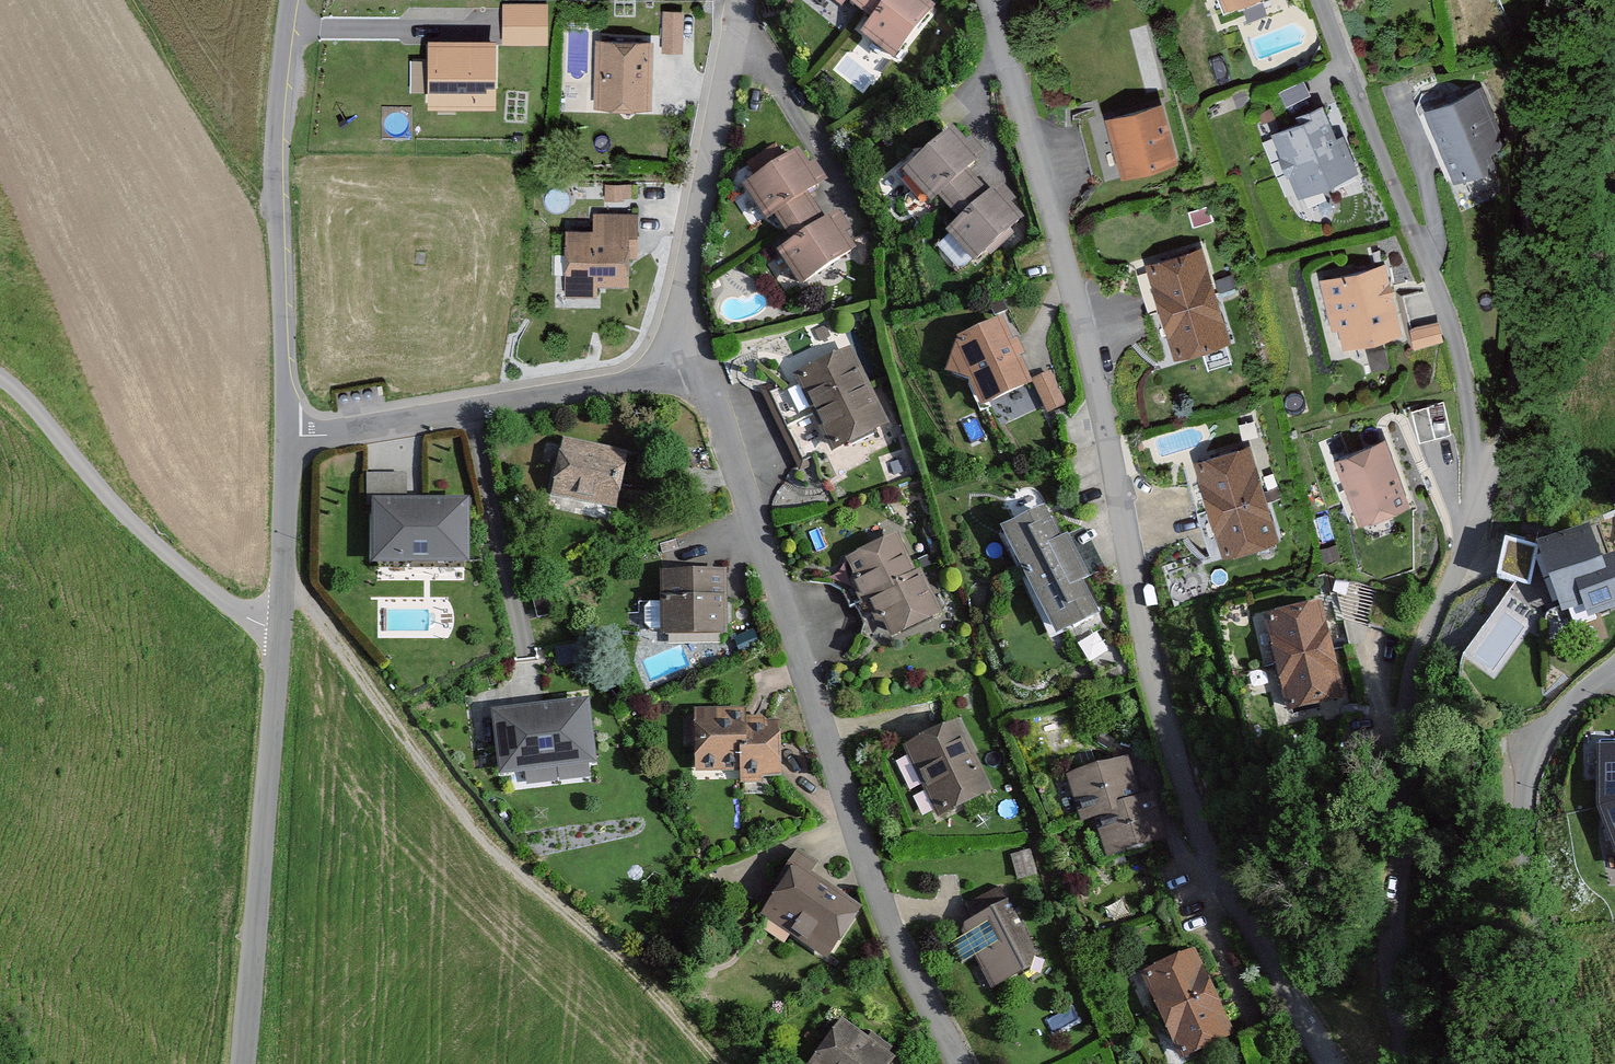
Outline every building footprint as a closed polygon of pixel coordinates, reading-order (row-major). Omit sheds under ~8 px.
[(551,0),(549,0),(506,0),(505,42),(550,43),(551,0)] [(836,17),(842,8),(870,28),(859,43),(890,65),(937,0),(812,0),(836,17)] [(684,12),(663,12),(662,52),(683,53),(684,12)] [(652,42),(595,41),(593,110),(650,111),(652,42)] [(494,50),(417,43),(411,113),(488,120),(494,50)] [(1485,85),(1425,110),(1454,180),(1514,155),(1485,85)] [(1160,102),(1102,117),(1117,176),(1175,162),(1160,102)] [(1324,110),(1269,133),(1295,196),(1351,174),(1324,110)] [(949,128),(896,174),(925,207),(934,199),(951,218),(985,189),(969,170),(979,162),(949,128)] [(800,150),(740,188),(763,224),(772,219),(791,248),(775,258),(796,290),(864,246),(840,210),(828,218),(812,194),(824,187),(800,150)] [(592,229),(561,230),(563,297),(596,296),(596,287),(626,286),(625,259),(636,259),(634,184),(604,185),(605,207),(592,208),(592,229)] [(992,189),(944,233),(973,265),(1021,221),(992,189)] [(1205,245),(1140,264),(1167,357),(1232,339),(1205,245)] [(1325,277),(1341,347),(1405,333),(1389,262),(1325,277)] [(999,320),(950,342),(978,407),(1028,386),(999,320)] [(1442,320),(1412,328),(1417,349),(1448,342),(1442,320)] [(851,349),(792,377),(829,455),(888,427),(851,349)] [(1051,373),(1032,382),(1048,415),(1067,406),(1051,373)] [(1386,434),(1332,452),(1356,522),(1410,504),(1386,434)] [(1253,440),(1189,459),(1219,559),(1283,540),(1253,440)] [(621,459),(554,448),(546,497),(614,507),(621,459)] [(408,492),(408,470),(368,471),(369,493),(408,492)] [(467,500),(363,496),(361,572),(465,576),(467,500)] [(1040,504),(994,527),(1048,638),(1095,615),(1079,583),(1088,579),(1065,532),(1056,537),(1040,504)] [(1501,537),(1493,580),(1533,590),(1538,571),(1555,618),(1578,608),(1584,621),(1614,609),(1614,548),(1600,553),(1588,523),(1530,541),(1501,537)] [(894,535),(838,560),(858,604),(865,601),(882,639),(943,611),(924,570),(913,576),(894,535)] [(726,558),(657,558),(657,633),(726,633),(726,558)] [(1321,599),(1257,613),(1278,709),(1342,695),(1321,599)] [(746,711),(689,713),(691,771),(736,770),(737,781),(779,779),(777,728),(747,729),(746,711)] [(591,715),(487,719),(490,784),(594,779),(591,715)] [(959,719),(899,745),(930,816),(989,790),(959,719)] [(1129,757),(1064,774),(1076,821),(1094,816),(1104,856),(1168,840),(1155,792),(1139,796),(1129,757)] [(859,903),(793,862),(759,916),(826,957),(859,903)] [(1007,900),(957,925),(989,987),(1039,962),(1007,900)] [(1196,945),(1137,972),(1178,1061),(1237,1034),(1196,945)] [(837,1009),(798,1061),(802,1063),(887,1063),(895,1053),(837,1009)]
